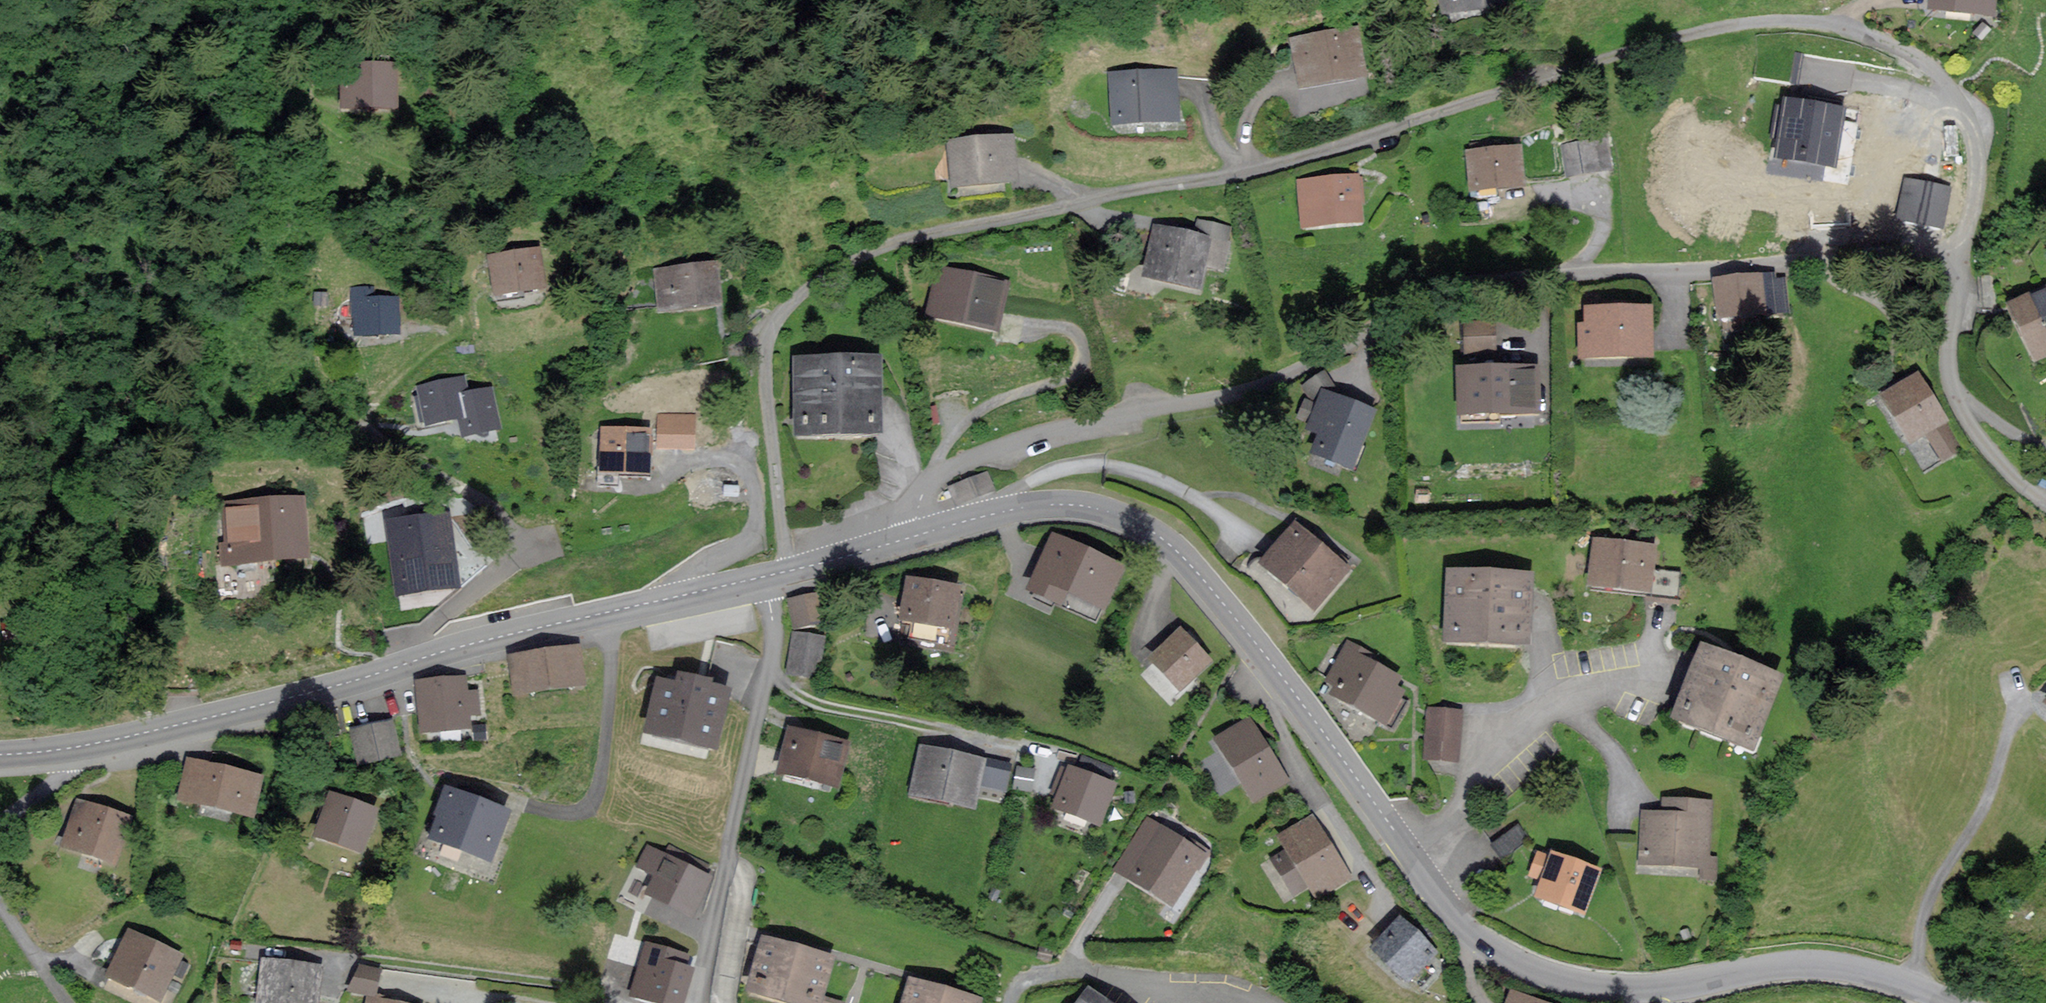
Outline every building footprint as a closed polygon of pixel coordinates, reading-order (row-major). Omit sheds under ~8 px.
[(1503,7),(1501,0),(1440,0),(1444,18),(1503,7)] [(1935,14),(1990,19),(1991,0),(1936,0),(1935,14)] [(1363,84),(1356,37),(1294,46),(1302,94),(1363,84)] [(344,73),(345,114),(395,113),(394,73),(344,73)] [(1172,76),(1111,81),(1115,129),(1176,124),(1172,76)] [(1840,118),(1787,110),(1779,163),(1832,171),(1840,118)] [(1566,149),(1571,176),(1605,169),(1600,142),(1566,149)] [(1009,145),(951,149),(954,192),(1013,188),(1009,145)] [(1473,158),(1467,158),(1471,197),(1522,192),(1518,153),(1491,156),(1490,148),(1472,150),(1473,158)] [(1355,183),(1300,187),(1304,230),(1359,226),(1355,183)] [(1949,192),(1902,184),(1895,225),(1942,233),(1949,192)] [(1227,232),(1200,227),(1196,244),(1156,237),(1147,285),(1199,294),(1203,270),(1220,273),(1227,232)] [(491,264),(496,301),(544,294),(539,257),(491,264)] [(716,271),(657,277),(661,317),(720,311),(716,271)] [(1004,289),(941,275),(931,322),(994,335),(1004,289)] [(1771,280),(1704,290),(1710,325),(1776,315),(1771,280)] [(2010,311),(2035,363),(2045,357),(2045,294),(2010,311)] [(361,304),(362,338),(400,336),(398,303),(361,304)] [(1652,363),(1650,316),(1592,318),(1593,335),(1581,336),(1582,366),(1652,363)] [(1464,353),(1496,353),(1497,326),(1465,325),(1464,353)] [(800,373),(801,442),(876,442),(876,372),(800,373)] [(1537,419),(1535,376),(1461,378),(1463,421),(1537,419)] [(497,422),(490,389),(468,394),(464,377),(419,385),(426,420),(463,413),(466,429),(497,422)] [(1946,426),(1916,381),(1882,403),(1911,447),(1928,436),(1944,461),(1957,452),(1942,428),(1946,426)] [(1372,417),(1323,399),(1311,433),(1324,438),(1317,459),(1352,472),(1372,417)] [(648,437),(604,435),(602,478),(646,480),(648,437)] [(989,469),(953,481),(959,500),(995,489),(989,469)] [(301,500),(222,508),(228,562),(306,554),(301,500)] [(458,585),(448,513),(388,521),(398,593),(458,585)] [(1344,568),(1295,526),(1265,561),(1314,603),(1344,568)] [(1121,566),(1054,534),(1029,586),(1060,601),(1068,586),(1103,603),(1121,566)] [(1653,555),(1596,549),(1592,592),(1649,598),(1653,555)] [(957,585),(908,578),(902,617),(951,624),(957,585)] [(1530,587),(1452,581),(1447,647),(1525,652),(1530,587)] [(818,594),(791,600),(796,625),(823,619),(818,594)] [(1209,660),(1181,630),(1153,656),(1180,686),(1209,660)] [(822,638),(793,635),(789,670),(818,674),(822,638)] [(1369,654),(1349,642),(1329,677),(1337,681),(1332,691),(1385,720),(1401,692),(1393,687),(1398,678),(1365,659),(1369,654)] [(579,645),(510,655),(515,691),(584,681),(579,645)] [(1779,687),(1704,657),(1676,727),(1751,757),(1779,687)] [(715,744),(727,688),(708,684),(709,679),(678,672),(676,682),(657,678),(646,729),(715,744)] [(464,678),(421,682),(425,728),(469,724),(468,712),(478,711),(477,691),(465,692),(464,678)] [(1459,712),(1430,710),(1427,755),(1455,758),(1459,712)] [(389,721),(353,730),(361,761),(397,752),(389,721)] [(1284,781),(1249,721),(1219,738),(1255,798),(1284,781)] [(847,743),(790,728),(780,768),(836,783),(847,743)] [(1009,765),(923,747),(914,791),(973,804),(977,782),(1004,788),(1009,765)] [(260,777),(190,758),(180,793),(251,812),(260,777)] [(1032,790),(1036,766),(1018,763),(1014,787),(1032,790)] [(1113,783),(1069,767),(1067,772),(1061,769),(1053,793),(1060,795),(1056,805),(1099,821),(1113,783)] [(508,809),(446,786),(436,813),(438,814),(431,835),(490,857),(508,809)] [(375,809),(333,793),(319,828),(361,845),(375,809)] [(130,819),(81,800),(66,839),(115,858),(130,819)] [(1705,859),(1708,802),(1665,800),(1664,814),(1645,813),(1642,861),(1703,864),(1703,876),(1714,877),(1715,859),(1705,859)] [(1347,878),(1313,817),(1281,835),(1290,850),(1274,859),(1293,893),(1310,884),(1316,895),(1347,878)] [(1203,854),(1161,828),(1131,877),(1174,902),(1203,854)] [(710,876),(648,846),(639,865),(657,874),(648,892),(692,913),(710,876)] [(1597,869),(1553,852),(1551,858),(1539,854),(1531,875),(1546,880),(1541,894),(1583,909),(1597,869)] [(1433,951),(1401,919),(1375,946),(1407,977),(1433,951)] [(181,954),(132,932),(114,971),(162,994),(181,954)] [(764,937),(749,986),(806,1002),(818,1002),(832,957),(764,937)] [(665,953),(650,949),(642,977),(656,980),(652,995),(678,1002),(686,972),(661,965),(665,953)] [(268,961),(264,1002),(315,1002),(319,967),(268,961)] [(378,970),(359,966),(355,987),(373,991),(378,970)] [(911,978),(904,1002),(977,1002),(979,998),(911,978)] [(1091,988),(1080,1002),(1110,1002),(1091,988)] [(1514,992),(1509,1002),(1542,1002),(1514,992)]
